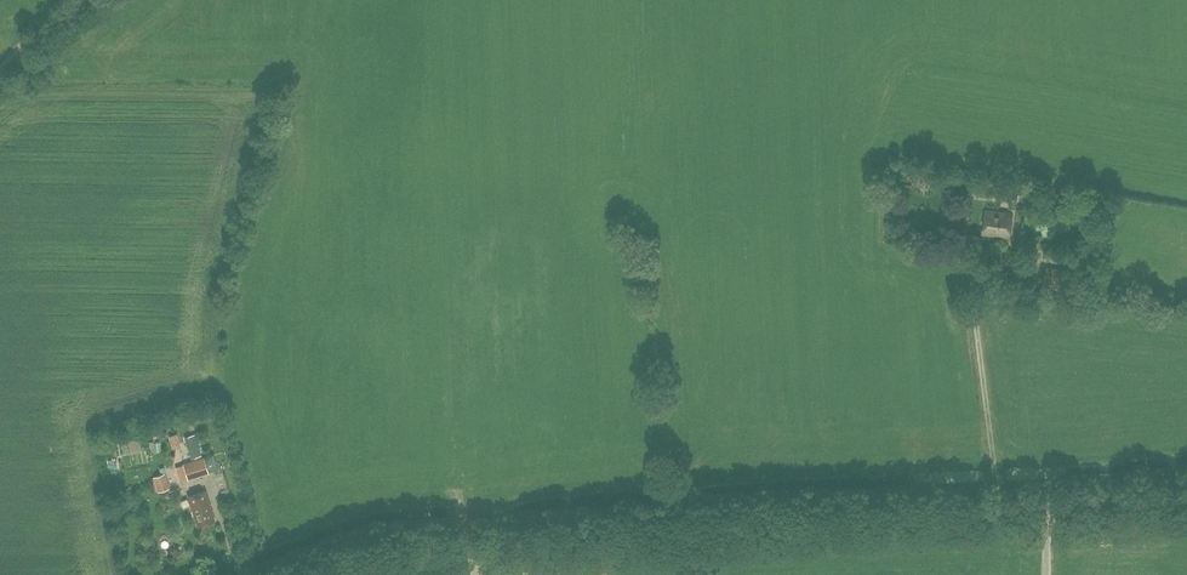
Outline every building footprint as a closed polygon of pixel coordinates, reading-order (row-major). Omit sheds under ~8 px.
[(1018,198),(1010,198),(1008,208),(1017,209),(1018,198)] [(1013,213),(986,210),(982,234),(1010,237),(1013,213)] [(997,248),(995,263),(1014,265),(1016,251),(997,248)] [(196,437),(185,441),(192,461),(202,457),(196,437)] [(183,465),(188,479),(208,473),(203,458),(183,465)] [(521,478),(541,477),(540,462),(520,463),(521,478)] [(168,489),(164,474),(152,478),(157,492),(168,489)] [(198,493),(189,496),(198,526),(214,521),(207,498),(200,500),(198,493)]
